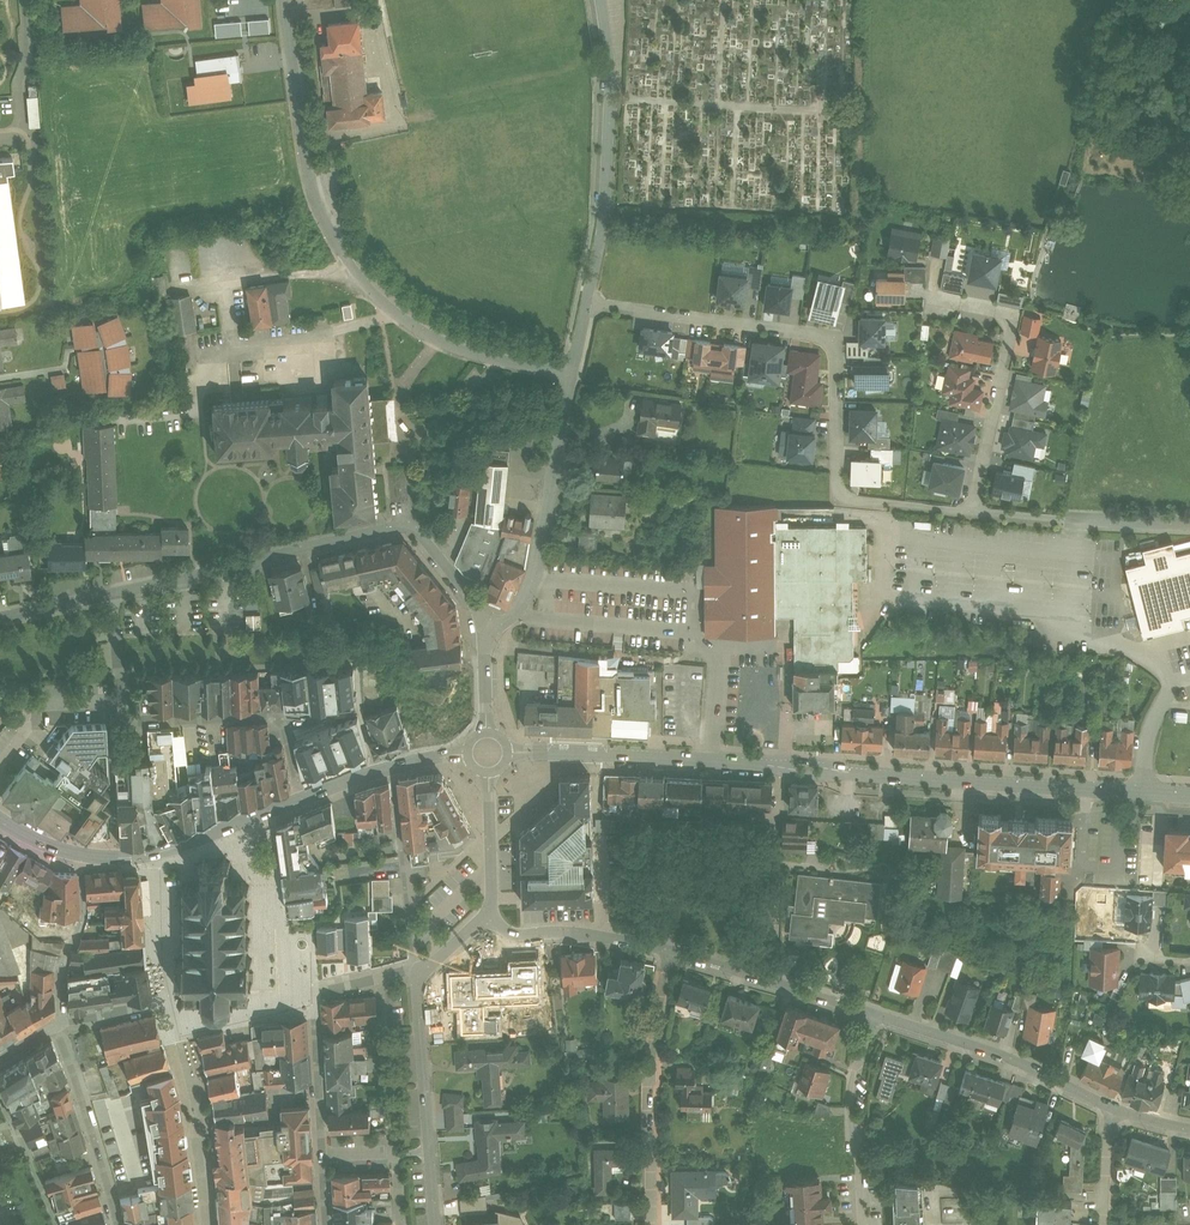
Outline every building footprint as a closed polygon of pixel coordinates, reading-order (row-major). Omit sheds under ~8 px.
[(82,9),(76,9),(75,15),(63,16),(64,29),(105,25),(104,22),(108,21),(108,30),(120,29),(118,0),(81,0),(82,9)] [(163,6),(157,6),(156,13),(144,14),(145,26),(186,23),(185,19),(189,19),(189,27),(201,26),(199,0),(162,0),(163,6)] [(272,19),(217,21),(218,36),(273,33),(272,19)] [(359,20),(329,24),(331,43),(322,44),(323,52),(325,71),(322,72),(324,84),(325,93),(326,107),(322,107),(323,115),(329,115),(331,125),(338,124),(339,126),(348,125),(347,123),(370,120),(370,118),(385,116),(383,92),(367,93),(362,48),(359,20)] [(238,54),(196,60),(198,76),(195,77),(199,101),(231,96),(229,82),(241,80),(241,81),(243,81),(239,54),(238,54)] [(0,305),(0,304),(24,301),(7,173),(14,172),(12,158),(0,159),(0,305)] [(266,223),(258,224),(258,225),(256,226),(257,234),(259,234),(260,234),(268,232),(266,223)] [(921,233),(893,227),(888,252),(898,254),(897,256),(906,258),(907,256),(916,257),(921,233)] [(985,254),(974,252),(969,278),(995,283),(1000,257),(989,255),(990,253),(986,252),(985,254)] [(763,267),(749,265),(748,277),(746,286),(761,288),(763,267)] [(926,266),(905,265),(904,272),(906,272),(905,279),(910,279),(910,280),(926,281),(926,266)] [(965,276),(944,271),(941,287),(962,291),(965,276)] [(904,272),(888,272),(888,278),(877,278),(876,297),(891,298),(891,301),(901,301),(901,298),(905,298),(905,279),(906,272),(904,272)] [(748,277),(722,273),(718,299),(744,303),(746,286),(748,277)] [(806,275),(793,273),(792,285),(791,295),(803,296),(806,275)] [(163,275),(152,277),(154,296),(166,294),(163,275)] [(856,281),(844,278),(842,284),(843,284),(839,299),(851,302),(856,281)] [(290,280),(266,284),(266,285),(272,322),(272,324),(291,321),(287,297),(292,296),(290,280)] [(826,290),(818,288),(814,304),(822,306),(820,315),(834,318),(836,311),(839,299),(843,284),(842,284),(828,280),(826,290)] [(792,285),(769,282),(766,306),(789,309),(791,295),(792,285)] [(266,285),(248,287),(254,325),(272,322),(266,285)] [(1000,301),(1025,306),(1027,295),(1002,290),(1000,301)] [(190,295),(167,299),(172,333),(177,333),(178,344),(193,343),(192,330),(195,330),(190,295)] [(344,306),(346,319),(353,318),(351,305),(344,306)] [(1041,317),(1025,314),(1022,331),(1037,334),(1041,317)] [(117,317),(98,324),(100,329),(95,331),(93,323),(74,326),(77,347),(84,346),(85,350),(79,351),(85,392),(105,389),(104,384),(109,384),(109,393),(129,394),(130,373),(128,373),(127,365),(129,365),(126,344),(124,344),(123,337),(124,337),(117,317)] [(885,317),(861,317),(861,340),(863,341),(884,341),(885,317)] [(929,324),(922,323),(921,337),(928,338),(929,324)] [(12,339),(13,343),(17,343),(18,343),(16,326),(14,327),(0,329),(0,341),(12,339)] [(673,332),(644,328),(641,344),(651,346),(650,349),(670,352),(672,337),(673,332)] [(979,334),(955,329),(949,356),(973,361),(974,357),(990,361),(994,341),(978,337),(979,334)] [(1061,339),(1040,335),(1038,346),(1036,346),(1034,356),(1036,356),(1033,368),(1054,372),(1057,361),(1058,361),(1061,351),(1059,351),(1061,339)] [(670,356),(678,357),(680,338),(672,337),(670,352),(670,356)] [(697,340),(688,339),(685,356),(695,358),(697,340)] [(724,345),(710,343),(710,341),(697,340),(695,358),(694,359),(701,360),(700,369),(721,372),(720,378),(733,380),(735,363),(738,345),(724,343),(724,345)] [(783,344),(755,340),(752,362),(750,376),(765,378),(766,374),(779,376),(781,362),(783,344)] [(861,340),(847,341),(847,355),(857,355),(858,347),(863,347),(863,341),(861,340)] [(747,346),(738,345),(735,363),(744,364),(747,346)] [(863,347),(858,347),(857,355),(864,356),(868,356),(868,347),(863,347)] [(799,350),(790,349),(788,363),(787,370),(796,371),(799,351),(799,350)] [(799,351),(796,371),(793,395),(808,397),(807,402),(819,404),(822,385),(816,384),(820,353),(799,351)] [(868,356),(864,356),(864,364),(886,364),(886,356),(868,356)] [(752,362),(745,361),(743,379),(750,380),(750,376),(752,362)] [(788,363),(781,362),(779,376),(779,380),(786,381),(787,370),(788,363)] [(971,368),(949,363),(947,373),(969,378),(971,368)] [(864,364),(856,364),(855,384),(881,380),(881,384),(889,384),(889,364),(886,364),(864,364)] [(947,373),(944,390),(953,392),(952,396),(962,398),(961,404),(979,408),(982,390),(972,388),(974,379),(969,378),(947,373)] [(64,375),(51,377),(52,388),(66,386),(64,375)] [(313,402),(285,404),(285,400),(271,402),(233,404),(233,403),(221,404),(222,405),(212,406),(216,453),(274,448),(273,439),(287,438),(287,439),(286,439),(287,443),(287,444),(286,444),(286,447),(288,446),(289,454),(287,456),(289,457),(291,456),(292,455),(292,460),(290,461),(292,463),(293,461),(297,464),(296,466),(298,467),(299,465),(303,465),(303,466),(305,465),(305,463),(307,460),(309,461),(310,459),(308,458),(308,454),(309,454),(310,456),(312,454),(310,452),(309,445),(312,445),(312,443),(309,443),(309,436),(341,433),(342,449),(343,467),(333,467),(337,517),(376,514),(372,467),(375,467),(373,434),(372,434),(371,419),(372,419),(372,409),(370,409),(369,394),(368,377),(335,380),(334,380),(336,403),(329,403),(329,401),(317,402),(317,404),(313,404),(313,402)] [(1045,385),(1017,379),(1011,407),(1015,408),(1036,412),(1044,414),(1047,402),(1041,401),(1045,385)] [(12,427),(12,426),(8,399),(21,397),(21,401),(25,400),(27,400),(25,384),(23,384),(23,385),(7,387),(6,386),(2,387),(0,387),(0,428),(12,427)] [(395,395),(372,397),(376,439),(398,437),(395,395)] [(680,404),(643,398),(639,433),(640,433),(640,428),(654,430),(655,421),(678,424),(678,425),(681,403),(680,404)] [(876,409),(852,408),(851,436),(869,436),(875,436),(876,409)] [(959,412),(938,408),(936,418),(943,419),(957,421),(959,412)] [(1036,412),(1015,408),(1014,416),(1035,420),(1036,412)] [(815,418),(794,415),(792,432),(813,434),(815,418)] [(1035,420),(1014,416),(1012,425),(1033,430),(1035,420)] [(957,421),(943,419),(941,430),(947,431),(944,446),(958,449),(957,451),(969,453),(971,444),(973,444),(975,435),(973,435),(975,425),(957,421)] [(113,424),(83,425),(84,446),(89,446),(89,456),(87,456),(88,508),(91,508),(91,534),(114,534),(114,517),(116,517),(116,507),(117,507),(113,424)] [(1012,425),(1011,425),(1010,432),(1005,431),(1002,444),(1007,446),(1005,452),(1032,458),(1035,444),(1044,445),(1046,433),(1033,430),(1012,425)] [(792,432),(782,430),(781,443),(789,444),(788,456),(812,458),(815,434),(813,434),(792,432)] [(341,433),(309,436),(309,443),(312,443),(312,445),(309,445),(310,452),(342,449),(341,433)] [(639,439),(620,436),(619,444),(638,447),(639,439)] [(891,436),(875,436),(869,436),(869,447),(890,448),(891,436)] [(624,458),(599,456),(596,477),(614,479),(614,480),(620,480),(622,480),(623,469),(631,470),(632,460),(624,459),(624,458)] [(504,516),(509,459),(481,457),(476,522),(503,526),(504,516)] [(881,461),(852,460),(852,479),(862,479),(862,481),(872,481),(872,476),(882,477),(882,466),(881,466),(881,461)] [(964,467),(935,461),(930,485),(959,492),(964,467)] [(1033,477),(1035,467),(1014,463),(1012,472),(1026,475),(1033,477)] [(991,493),(1021,499),(1026,475),(1012,472),(996,469),(991,493)] [(472,476),(454,474),(453,482),(452,482),(449,513),(467,515),(472,476)] [(624,498),(595,496),(592,534),(597,534),(597,531),(598,524),(622,525),(624,498)] [(776,507),(717,507),(717,567),(705,567),(705,609),(706,609),(706,618),(710,622),(717,622),(717,624),(718,624),(718,626),(715,626),(715,635),(717,635),(717,637),(719,637),(719,636),(776,636),(778,636),(778,635),(777,635),(777,617),(776,527),(777,527),(777,520),(776,507)] [(534,521),(504,516),(503,526),(501,535),(504,536),(531,540),(534,521)] [(476,522),(474,522),(471,540),(476,541),(474,548),(498,555),(504,536),(501,535),(503,526),(476,522)] [(777,527),(776,527),(777,617),(795,617),(795,669),(838,670),(838,673),(858,672),(859,671),(859,657),(854,657),(854,651),(853,628),(857,628),(856,621),(854,616),(853,616),(853,580),(867,580),(866,526),(777,527)] [(187,528),(161,528),(161,533),(161,553),(188,552),(187,528)] [(161,533),(116,534),(116,546),(110,546),(110,558),(111,558),(161,558),(161,553),(161,533)] [(592,534),(581,533),(580,552),(595,553),(597,534),(592,534)] [(91,534),(84,534),(84,544),(79,544),(61,544),(61,541),(47,541),(48,569),(48,568),(84,568),(85,568),(85,558),(86,558),(98,558),(110,558),(110,546),(116,546),(116,534),(114,534),(91,534)] [(432,576),(403,541),(357,552),(362,577),(381,573),(381,574),(398,570),(400,577),(398,579),(400,581),(396,585),(406,597),(432,576)] [(1143,548),(1147,561),(1126,567),(1143,636),(1166,630),(1184,626),(1182,616),(1189,614),(1189,549),(1176,553),(1173,541),(1143,548)] [(498,560),(474,550),(465,572),(489,582),(498,560)] [(0,555),(0,574),(14,573),(14,577),(31,575),(28,552),(0,555)] [(357,552),(320,560),(321,568),(326,589),(363,581),(362,577),(357,552)] [(525,568),(501,557),(493,575),(518,585),(525,568)] [(301,567),(271,574),(273,581),(271,581),(271,582),(273,581),(274,588),(273,588),(275,588),(276,594),(274,595),(276,595),(279,607),(309,600),(305,583),(306,583),(305,576),(303,577),(301,567)] [(321,568),(311,570),(317,597),(328,595),(326,589),(321,568)] [(518,585),(493,575),(483,598),(507,607),(513,591),(516,592),(518,585)] [(456,607),(432,576),(406,597),(425,620),(429,645),(461,640),(456,607)] [(406,597),(396,585),(384,594),(394,607),(406,597)] [(320,616),(322,627),(335,624),(333,613),(320,616)] [(260,616),(247,616),(247,630),(260,629),(260,616)] [(320,616),(314,617),(316,628),(322,627),(320,616)] [(429,645),(426,645),(426,646),(412,648),(413,655),(414,666),(416,665),(425,664),(434,663),(435,668),(437,667),(444,666),(454,666),(462,667),(461,640),(429,645)] [(559,656),(518,652),(518,667),(558,671),(559,656)] [(413,655),(406,656),(408,672),(417,671),(416,665),(414,666),(413,655)] [(654,670),(617,669),(617,666),(617,664),(615,659),(612,657),(610,656),(608,656),(599,655),(599,660),(559,656),(558,671),(558,706),(527,705),(526,729),(650,735),(650,715),(656,716),(656,698),(651,698),(651,685),(654,685),(654,670)] [(307,669),(282,670),(286,707),(304,707),(312,707),(307,669)] [(307,669),(312,707),(356,704),(354,669),(307,669)] [(795,669),(795,671),(795,678),(794,678),(794,707),(835,707),(835,687),(838,687),(838,673),(838,670),(795,669)] [(272,685),(260,686),(262,708),(286,707),(282,670),(271,670),(272,685)] [(259,672),(231,673),(232,710),(262,708),(260,686),(259,672)] [(231,673),(201,675),(203,711),(232,710),(231,673)] [(201,675),(171,676),(173,712),(203,711),(201,675)] [(171,676),(146,677),(147,689),(148,689),(148,701),(150,701),(151,713),(173,712),(171,676)] [(400,685),(387,686),(388,699),(401,699),(400,685)] [(875,705),(854,704),(853,720),(858,720),(858,726),(867,726),(867,721),(874,721),(875,705)] [(397,707),(381,712),(380,711),(374,714),(366,717),(372,739),(370,739),(375,755),(410,744),(410,742),(405,729),(406,729),(405,728),(404,728),(397,707)] [(909,730),(896,730),(895,750),(912,751),(914,712),(904,711),(903,722),(910,723),(909,730)] [(1177,711),(1177,721),(1189,721),(1189,711),(1177,711)] [(924,712),(914,712),(912,751),(929,752),(931,732),(923,731),(924,712)] [(358,717),(295,742),(306,783),(369,756),(358,717)] [(48,754),(61,765),(72,749),(85,758),(95,743),(105,743),(104,718),(71,719),(48,750),(48,754)] [(948,718),(938,718),(936,752),(946,753),(952,754),(954,731),(947,731),(948,718)] [(971,720),(960,719),(959,732),(954,731),(952,754),(958,754),(968,754),(971,720)] [(987,721),(977,720),(974,755),(984,755),(984,756),(990,756),(992,734),(986,733),(987,721)] [(1008,722),(997,721),(996,734),(992,734),(990,756),(996,756),(1006,757),(1008,722)] [(1027,723),(1017,723),(1014,757),(1024,758),(1031,759),(1032,736),(1027,736),(1027,723)] [(268,724),(227,726),(228,750),(256,748),(260,751),(262,750),(271,749),(268,724)] [(1050,725),(1039,724),(1038,737),(1032,736),(1031,759),(1037,759),(1047,760),(1050,725)] [(858,726),(843,725),(842,747),(881,750),(883,727),(867,726),(858,726)] [(1057,727),(1056,738),(1055,738),(1054,760),(1064,761),(1070,761),(1071,739),(1066,739),(1067,728),(1057,727)] [(1076,739),(1071,739),(1070,761),(1075,762),(1076,761),(1085,762),(1087,727),(1077,727),(1076,739)] [(177,785),(172,729),(161,730),(160,729),(147,729),(149,761),(151,798),(152,807),(167,834),(168,836),(182,831),(180,825),(182,824),(184,829),(194,825),(190,788),(179,792),(177,785)] [(1112,730),(1102,729),(1100,763),(1108,764),(1109,764),(1115,764),(1117,742),(1111,742),(1112,730)] [(1133,730),(1120,730),(1120,742),(1117,742),(1115,764),(1120,765),(1120,764),(1131,765),(1133,730)] [(555,741),(567,741),(568,732),(555,732),(555,741)] [(271,749),(262,750),(264,760),(256,762),(257,767),(238,775),(242,807),(251,804),(252,805),(268,799),(268,797),(275,794),(275,795),(275,794),(276,796),(291,790),(289,779),(290,779),(288,770),(287,765),(285,756),(283,746),(271,749)] [(228,750),(220,751),(221,764),(212,765),(213,774),(214,776),(218,817),(242,807),(238,775),(237,767),(231,768),(228,750)] [(75,753),(74,753),(58,774),(53,781),(48,777),(47,776),(45,779),(32,769),(38,760),(39,759),(32,755),(27,762),(24,765),(17,774),(16,774),(16,775),(15,774),(9,782),(10,783),(9,784),(10,785),(3,794),(2,795),(11,802),(10,803),(11,810),(17,814),(24,813),(24,812),(34,819),(35,817),(59,835),(60,835),(66,827),(85,841),(110,808),(102,802),(109,793),(109,792),(101,787),(108,778),(108,777),(75,753)] [(39,759),(38,760),(32,769),(45,779),(47,776),(48,777),(53,781),(58,774),(39,759)] [(137,768),(115,770),(119,843),(143,842),(167,834),(152,807),(151,798),(149,761),(136,762),(137,768)] [(561,793),(520,826),(523,901),(594,898),(588,770),(560,771),(561,793)] [(439,774),(435,776),(435,777),(434,776),(434,775),(418,777),(421,806),(434,805),(440,816),(435,819),(442,832),(447,829),(452,837),(470,826),(446,781),(445,782),(444,781),(443,776),(439,774)] [(625,799),(609,799),(610,775),(605,775),(605,777),(604,793),(603,809),(604,809),(608,809),(608,813),(622,812),(623,821),(663,821),(664,811),(663,811),(663,801),(625,799)] [(665,778),(610,775),(609,799),(625,799),(663,801),(664,801),(664,799),(665,778)] [(214,776),(208,777),(206,780),(195,781),(195,778),(189,779),(189,782),(190,788),(194,825),(218,817),(214,776)] [(418,777),(399,780),(406,847),(411,847),(426,845),(423,824),(421,806),(418,777)] [(702,779),(668,778),(667,799),(664,799),(664,801),(663,801),(663,811),(664,811),(678,812),(679,801),(686,801),(685,812),(701,813),(702,780),(702,779)] [(772,783),(702,780),(701,801),(711,801),(727,802),(727,805),(771,807),(772,783)] [(389,783),(375,787),(379,821),(379,825),(393,823),(389,783)] [(818,786),(791,784),(790,808),(816,810),(817,803),(818,803),(818,793),(817,793),(818,786)] [(375,787),(355,794),(358,825),(363,825),(368,822),(379,821),(375,787)] [(711,801),(701,801),(701,813),(714,813),(714,805),(711,805),(711,801)] [(332,803),(302,815),(307,838),(320,833),(329,829),(331,833),(336,831),(332,803)] [(936,816),(912,815),(910,845),(942,847),(945,847),(946,846),(947,829),(952,824),(952,817),(948,812),(941,812),(936,816)] [(897,825),(897,814),(887,814),(887,825),(897,825)] [(1009,821),(1001,820),(1001,815),(980,814),(977,855),(1017,857),(1016,864),(1016,872),(1025,872),(1025,865),(1025,858),(1043,859),(1041,894),(1060,895),(1061,871),(1055,871),(1055,859),(1070,860),(1070,853),(1071,854),(1073,828),(1072,828),(1072,821),(1058,820),(1058,819),(1036,818),(1036,822),(1028,822),(1028,820),(1009,819),(1009,821)] [(302,815),(277,825),(281,855),(310,852),(307,838),(302,815)] [(808,820),(784,819),(783,839),(784,839),(783,851),(807,852),(807,840),(808,840),(808,820)] [(871,839),(895,839),(895,844),(902,844),(902,824),(871,824),(871,839)] [(374,826),(363,827),(363,825),(358,825),(359,835),(374,833),(374,826)] [(1167,828),(1166,849),(1165,869),(1188,870),(1189,870),(1189,830),(1167,828)] [(329,829),(320,833),(321,837),(331,833),(329,829)] [(354,831),(346,832),(346,845),(354,845),(354,831)] [(7,843),(0,855),(0,888),(6,891),(9,888),(17,873),(27,855),(7,843)] [(426,845),(411,847),(414,864),(429,862),(426,845)] [(962,847),(946,846),(945,847),(942,847),(939,895),(961,897),(963,866),(961,865),(962,850),(962,847)] [(1166,849),(1139,848),(1137,889),(1153,890),(1168,891),(1186,892),(1187,882),(1188,870),(1165,869),(1166,849)] [(974,851),(962,850),(961,865),(963,866),(973,866),(974,851)] [(310,852),(281,855),(283,872),(320,867),(310,852)] [(53,870),(29,856),(27,855),(17,873),(43,888),(53,870)] [(220,862),(218,864),(211,864),(209,862),(207,862),(207,861),(206,861),(206,858),(203,858),(203,861),(202,862),(199,862),(199,866),(202,865),(202,866),(203,866),(203,882),(203,883),(199,883),(199,885),(189,885),(189,882),(186,882),(186,885),(184,886),(184,887),(181,887),(181,890),(184,890),(185,904),(181,905),(181,908),(185,908),(185,922),(181,922),(182,926),(185,926),(185,940),(182,940),(182,943),(186,943),(186,958),(184,958),(184,960),(180,960),(179,960),(176,958),(174,960),(177,962),(177,984),(175,986),(177,988),(179,986),(181,986),(180,987),(180,990),(182,992),(185,992),(186,991),(187,1000),(185,1002),(187,1003),(189,1002),(200,1002),(200,1003),(203,1003),(205,1008),(203,1010),(205,1013),(207,1011),(212,1014),(211,1017),(214,1018),(215,1015),(220,1015),(222,1017),(224,1016),(224,1013),(228,1010),(231,1012),(232,1009),(230,1008),(232,1002),(235,1002),(235,1001),(246,1001),(248,1002),(250,1000),(248,999),(248,986),(250,986),(250,984),(253,984),(253,981),(250,981),(250,962),(253,961),(253,958),(250,958),(250,956),(247,956),(247,942),(251,942),(251,938),(247,938),(247,924),(250,924),(250,921),(247,921),(246,906),(250,906),(250,903),(246,903),(246,889),(250,889),(250,885),(246,885),(246,884),(245,884),(245,880),(241,880),(241,884),(231,884),(231,882),(229,882),(227,880),(227,878),(228,878),(229,875),(229,872),(227,869),(227,868),(227,865),(231,865),(231,861),(227,861),(227,857),(223,857),(223,861),(223,862),(220,862)] [(320,867),(283,872),(287,897),(315,893),(317,902),(328,901),(327,891),(326,891),(323,867),(320,867)] [(121,870),(86,873),(88,905),(100,905),(99,896),(123,894),(122,875),(121,875),(121,870)] [(77,873),(53,872),(51,893),(44,893),(43,907),(41,906),(39,919),(55,920),(55,916),(79,916),(79,911),(77,873)] [(142,904),(139,872),(123,873),(124,905),(142,904)] [(831,878),(800,875),(796,907),(789,906),(789,914),(793,914),(791,934),(806,936),(806,942),(822,943),(823,933),(827,933),(829,918),(844,920),(844,915),(864,917),(864,916),(875,918),(875,916),(877,916),(880,883),(833,878),(834,877),(831,876),(831,878)] [(389,878),(372,879),(373,910),(393,910),(392,895),(390,895),(389,878)] [(1168,891),(1153,890),(1153,897),(1152,897),(1152,904),(1167,905),(1168,891)] [(315,893),(287,897),(288,911),(317,910),(317,902),(315,893)] [(1152,897),(1127,895),(1127,905),(1126,905),(1125,916),(1126,916),(1125,926),(1150,928),(1151,918),(1152,918),(1152,907),(1152,904),(1152,897)] [(104,922),(120,921),(122,941),(144,940),(142,904),(124,905),(103,905),(104,922)] [(369,916),(346,917),(347,927),(337,927),(337,926),(318,927),(319,950),(338,949),(338,945),(347,945),(348,959),(371,958),(369,916)] [(16,971),(20,971),(0,920),(0,972),(16,971)] [(109,949),(108,937),(81,938),(77,951),(97,951),(109,949)] [(122,949),(83,954),(83,952),(71,951),(70,960),(84,962),(85,972),(104,968),(105,971),(105,972),(107,972),(112,971),(145,965),(143,940),(130,941),(130,944),(122,944),(122,949)] [(65,941),(41,941),(39,949),(60,954),(65,941)] [(540,945),(518,948),(521,977),(522,977),(524,987),(535,986),(537,994),(546,993),(545,985),(546,985),(540,945)] [(943,953),(941,953),(941,952),(933,950),(928,965),(951,972),(955,962),(959,952),(945,947),(943,953)] [(39,949),(32,948),(31,969),(54,969),(60,954),(39,949)] [(1101,949),(1093,949),(1091,973),(1092,973),(1092,983),(1101,983),(1101,984),(1116,985),(1116,972),(1117,972),(1118,960),(1119,949),(1102,949),(1101,949)] [(965,955),(959,952),(955,962),(962,964),(965,955)] [(584,954),(573,955),(563,956),(565,982),(566,993),(577,992),(576,982),(596,980),(595,954),(585,955),(584,954)] [(632,962),(623,960),(622,960),(620,969),(615,968),(614,968),(614,973),(610,973),(609,973),(606,989),(607,989),(607,993),(617,994),(617,991),(632,994),(631,995),(639,997),(639,995),(640,995),(640,990),(641,990),(644,988),(646,980),(646,978),(644,976),(643,976),(645,964),(645,963),(632,961),(632,962)] [(926,968),(905,961),(900,977),(893,975),(889,987),(890,989),(900,992),(902,991),(903,988),(918,993),(926,968)] [(653,966),(645,964),(643,976),(644,976),(646,978),(646,980),(651,981),(652,981),(655,967),(653,966)] [(145,965),(112,971),(115,986),(113,986),(113,990),(110,990),(112,1002),(150,996),(145,965)] [(54,969),(31,969),(31,1001),(25,1001),(35,1023),(53,1012),(54,969)] [(19,981),(16,971),(0,972),(0,981),(19,981)] [(105,971),(67,977),(68,1009),(72,1009),(72,1010),(84,1008),(84,1007),(112,1002),(110,990),(107,972),(105,972),(105,971)] [(1166,974),(1150,973),(1150,974),(1141,974),(1140,996),(1149,997),(1149,999),(1164,999),(1165,998),(1173,998),(1173,1004),(1186,1005),(1185,1001),(1181,981),(1174,980),(1175,975),(1166,975),(1166,974)] [(704,981),(691,978),(690,981),(683,979),(677,999),(693,1004),(691,1012),(701,1015),(706,998),(708,998),(711,988),(703,985),(704,981)] [(1180,980),(1181,981),(1185,1001),(1189,1000),(1189,978),(1180,980)] [(473,982),(450,983),(451,1006),(442,1006),(443,1028),(452,1027),(453,1040),(464,1039),(464,1034),(476,1033),(473,982)] [(967,983),(963,986),(958,984),(956,985),(948,1007),(959,1011),(960,1015),(965,1017),(969,1015),(971,1010),(973,1009),(975,1003),(974,1001),(979,988),(967,983)] [(1065,988),(1057,987),(1055,997),(1063,998),(1065,988)] [(1024,991),(1018,989),(1012,1007),(1021,1010),(1022,1006),(1024,991)] [(1121,994),(1113,990),(1111,996),(1119,1000),(1121,994)] [(1037,993),(1024,991),(1022,1006),(1030,1008),(1030,1005),(1035,1006),(1037,993)] [(10,992),(1,996),(1,997),(7,1009),(20,1001),(14,999),(13,998),(15,998),(13,994),(12,995),(10,992)] [(1088,995),(1081,993),(1079,1000),(1086,1002),(1088,995)] [(759,1005),(728,995),(721,1017),(723,1018),(722,1022),(731,1025),(733,1021),(752,1027),(759,1005)] [(0,997),(0,1045),(17,1034),(8,1015),(9,1014),(7,1009),(1,997),(0,997)] [(376,997),(322,1003),(325,1033),(353,1031),(352,1021),(377,1019),(376,997)] [(693,1004),(677,999),(675,1007),(691,1012),(693,1004)] [(20,1001),(7,1009),(9,1014),(18,1033),(35,1023),(25,1001),(21,1004),(20,1001)] [(1013,1010),(993,1004),(985,1026),(994,1028),(994,1030),(997,1031),(997,1029),(1006,1031),(1013,1010)] [(1035,1006),(1030,1005),(1030,1008),(1025,1035),(1035,1037),(1045,1039),(1044,1044),(1053,1046),(1056,1031),(1051,1031),(1055,1009),(1035,1006)] [(807,1012),(788,1006),(777,1036),(779,1036),(772,1057),(773,1058),(783,1061),(784,1062),(791,1041),(796,1042),(799,1035),(815,1041),(812,1051),(825,1056),(829,1045),(831,1046),(838,1025),(829,1022),(830,1021),(829,1019),(823,1017),(820,1018),(806,1014),(807,1012)] [(1105,1016),(1095,1013),(1093,1023),(1103,1026),(1105,1016)] [(154,1016),(100,1028),(107,1063),(130,1056),(128,1050),(147,1046),(149,1051),(163,1046),(162,1042),(160,1042),(154,1016)] [(307,1020),(264,1023),(264,1024),(264,1037),(265,1050),(280,1049),(280,1053),(276,1053),(275,1056),(280,1055),(309,1053),(307,1020)] [(264,1024),(252,1026),(253,1039),(254,1039),(264,1037),(264,1024)] [(353,1031),(325,1033),(326,1057),(350,1056),(355,1056),(354,1045),(353,1031)] [(226,1044),(223,1032),(199,1038),(208,1075),(235,1069),(234,1068),(251,1064),(252,1064),(248,1039),(226,1044)] [(771,1034),(756,1081),(764,1084),(767,1073),(770,1074),(772,1069),(769,1068),(773,1058),(772,1057),(779,1036),(777,1036),(771,1034)] [(1106,1044),(1090,1036),(1083,1052),(1092,1057),(1091,1060),(1089,1060),(1080,1079),(1097,1087),(1112,1056),(1102,1051),(1105,1046),(1106,1044)] [(264,1037),(254,1039),(257,1065),(263,1063),(265,1063),(265,1050),(264,1037)] [(51,1041),(27,1057),(27,1056),(26,1057),(25,1057),(37,1085),(40,1090),(50,1086),(59,1082),(64,1080),(67,1079),(56,1051),(56,1052),(51,1041)] [(379,1042),(366,1042),(366,1044),(366,1056),(380,1055),(379,1042)] [(366,1044),(354,1045),(355,1056),(366,1056),(366,1044)] [(163,1046),(149,1051),(149,1052),(124,1060),(127,1069),(126,1069),(130,1083),(146,1079),(171,1070),(163,1046)] [(506,1051),(487,1052),(483,1049),(482,1050),(458,1052),(459,1065),(460,1066),(463,1066),(463,1067),(467,1067),(466,1065),(483,1065),(483,1074),(485,1075),(487,1101),(487,1102),(500,1102),(500,1103),(501,1102),(500,1101),(497,1067),(529,1064),(528,1053),(517,1054),(517,1046),(507,1047),(506,1051)] [(1105,1046),(1102,1051),(1112,1056),(1115,1050),(1105,1046)] [(942,1062),(913,1052),(909,1064),(902,1062),(899,1071),(924,1079),(922,1083),(934,1087),(942,1062)] [(309,1053),(280,1055),(282,1075),(274,1075),(274,1069),(271,1067),(265,1067),(265,1068),(267,1085),(266,1085),(311,1082),(309,1053)] [(366,1056),(367,1069),(381,1069),(380,1055),(366,1056)] [(355,1056),(350,1056),(350,1057),(351,1069),(367,1069),(366,1056),(355,1056)] [(903,1061),(886,1056),(881,1070),(885,1071),(880,1084),(882,1084),(878,1094),(892,1099),(895,1088),(894,1087),(896,1082),(897,1080),(896,1080),(902,1062),(903,1061)] [(1112,1056),(1097,1087),(1114,1095),(1125,1071),(1119,1065),(1122,1061),(1112,1056)] [(0,1073),(0,1084),(6,1098),(37,1085),(25,1057),(25,1058),(0,1073)] [(351,1069),(350,1057),(326,1058),(328,1085),(352,1085),(351,1069)] [(1152,1062),(1148,1073),(1153,1075),(1155,1069),(1157,1063),(1152,1062)] [(1136,1063),(1133,1073),(1129,1072),(1122,1097),(1139,1102),(1147,1078),(1142,1076),(1145,1066),(1136,1063)] [(107,1064),(99,1066),(104,1077),(110,1074),(107,1064)] [(829,1071),(807,1064),(799,1087),(821,1094),(829,1071)] [(693,1072),(693,1073),(691,1073),(691,1068),(679,1068),(679,1067),(678,1067),(678,1072),(677,1072),(676,1087),(677,1087),(677,1086),(685,1086),(684,1091),(682,1091),(682,1109),(683,1109),(684,1108),(689,1109),(689,1120),(702,1120),(702,1109),(710,1109),(710,1110),(712,1110),(712,1091),(710,1091),(710,1092),(703,1092),(703,1086),(694,1086),(694,1072),(693,1072)] [(258,1069),(253,1070),(256,1090),(266,1088),(266,1086),(266,1085),(267,1085),(265,1068),(258,1069)] [(235,1069),(208,1075),(214,1099),(227,1096),(226,1094),(241,1091),(236,1070),(235,1070),(235,1069)] [(993,1078),(966,1069),(960,1088),(959,1092),(969,1095),(970,1091),(987,1096),(988,1096),(993,1078)] [(1155,1069),(1153,1075),(1152,1079),(1147,1078),(1139,1102),(1156,1107),(1164,1083),(1161,1082),(1164,1072),(1155,1069)] [(171,1070),(146,1079),(148,1089),(145,1090),(148,1101),(177,1093),(171,1070)] [(117,1088),(112,1073),(110,1074),(104,1077),(109,1091),(117,1088)] [(742,1081),(721,1076),(721,1075),(720,1074),(717,1084),(718,1084),(719,1083),(740,1089),(742,1081)] [(627,1077),(604,1078),(604,1081),(589,1082),(589,1098),(605,1097),(606,1115),(604,1116),(604,1117),(629,1116),(629,1114),(627,1114),(627,1103),(626,1103),(625,1092),(628,1091),(627,1077)] [(1004,1082),(993,1078),(988,1096),(987,1096),(987,1097),(988,1097),(998,1100),(998,1101),(999,1101),(1000,1098),(1005,1082),(1005,1081),(1004,1081),(1004,1082)] [(59,1082),(50,1086),(52,1092),(66,1087),(64,1080),(59,1082)] [(949,1084),(942,1081),(937,1095),(944,1098),(945,1096),(949,1084)] [(1012,1084),(1005,1082),(1000,1098),(1006,1100),(1012,1084)] [(949,1084),(945,1096),(953,1098),(956,1087),(949,1084)] [(1020,1087),(1012,1084),(1006,1100),(1005,1104),(1013,1105),(1014,1101),(1020,1087)] [(352,1085),(328,1085),(330,1111),(351,1110),(350,1095),(356,1094),(356,1085),(352,1085)] [(50,1086),(40,1090),(40,1091),(38,1091),(40,1096),(41,1099),(51,1095),(52,1095),(51,1093),(52,1092),(50,1086)] [(52,1092),(51,1093),(52,1095),(51,1095),(57,1110),(72,1104),(66,1087),(52,1092)] [(227,1096),(214,1099),(217,1119),(269,1116),(266,1088),(256,1090),(227,1096)] [(177,1093),(148,1101),(145,1102),(150,1126),(181,1118),(177,1093)] [(30,1094),(8,1103),(17,1121),(38,1111),(32,1099),(30,1094)] [(463,1095),(447,1094),(446,1105),(444,1105),(444,1106),(448,1106),(462,1107),(463,1095)] [(1037,1101),(1020,1095),(1007,1134),(1008,1134),(1011,1127),(1026,1132),(1024,1137),(1025,1137),(1035,1139),(1035,1140),(1036,1141),(1040,1126),(1042,1127),(1043,1124),(1041,1124),(1048,1103),(1047,1103),(1047,1104),(1038,1101),(1038,1100),(1037,1100),(1037,1101)] [(40,1096),(32,1099),(38,1111),(45,1108),(41,1099),(40,1096)] [(830,1107),(818,1102),(814,1115),(831,1116),(830,1107)] [(57,1110),(49,1113),(51,1119),(40,1122),(46,1137),(48,1136),(48,1135),(78,1123),(72,1104),(57,1110)] [(309,1104),(282,1106),(283,1123),(261,1125),(261,1130),(257,1130),(257,1128),(253,1125),(245,1125),(245,1124),(236,1125),(236,1124),(235,1125),(234,1125),(219,1126),(217,1126),(218,1130),(219,1129),(219,1132),(217,1132),(217,1134),(218,1134),(219,1135),(218,1135),(218,1137),(219,1137),(219,1138),(218,1138),(218,1140),(220,1139),(220,1142),(219,1142),(220,1146),(218,1146),(220,1159),(218,1159),(218,1158),(216,1159),(217,1174),(251,1178),(266,1180),(314,1177),(313,1160),(314,1160),(313,1145),(312,1136),(312,1137),(311,1125),(310,1115),(309,1104)] [(384,1108),(371,1109),(371,1115),(373,1117),(385,1116),(384,1108)] [(330,1111),(328,1111),(329,1122),(330,1122),(331,1130),(371,1128),(370,1116),(366,1116),(366,1109),(351,1110),(330,1111)] [(462,1113),(448,1114),(449,1129),(463,1128),(462,1113)] [(38,1117),(21,1124),(29,1144),(46,1137),(40,1122),(38,1117)] [(181,1118),(150,1126),(155,1155),(185,1149),(181,1118)] [(1087,1131),(1061,1118),(1056,1129),(1055,1130),(1053,1135),(1055,1136),(1071,1140),(1070,1174),(1070,1175),(1084,1175),(1087,1131)] [(496,1119),(475,1121),(477,1134),(479,1133),(481,1158),(458,1163),(461,1178),(490,1173),(489,1167),(500,1166),(497,1136),(517,1135),(516,1126),(523,1125),(523,1127),(525,1127),(524,1119),(514,1120),(514,1121),(496,1122),(496,1119)] [(78,1123),(48,1135),(48,1136),(54,1154),(85,1145),(78,1123)] [(969,1129),(963,1127),(960,1136),(966,1138),(969,1129)] [(1164,1173),(1172,1149),(1132,1136),(1124,1160),(1136,1164),(1133,1173),(1143,1176),(1146,1167),(1164,1173)] [(606,1150),(605,1148),(598,1148),(598,1149),(597,1149),(597,1191),(611,1191),(610,1163),(626,1162),(626,1150),(606,1150)] [(185,1149),(155,1155),(158,1184),(188,1180),(188,1179),(185,1149)] [(90,1166),(45,1178),(48,1191),(50,1190),(54,1205),(70,1201),(70,1200),(72,1200),(71,1196),(97,1189),(90,1166)] [(706,1172),(673,1172),(674,1216),(697,1216),(697,1194),(716,1194),(716,1188),(732,1182),(730,1176),(729,1175),(727,1174),(726,1173),(724,1172),(722,1172),(708,1172),(708,1170),(706,1170),(706,1172)] [(1084,1175),(1070,1175),(1070,1174),(1067,1173),(1067,1186),(1064,1186),(1064,1190),(1083,1191),(1084,1175)] [(251,1178),(217,1174),(219,1195),(251,1200),(253,1200),(251,1178)] [(359,1174),(334,1175),(336,1200),(361,1199),(360,1188),(359,1175),(359,1174)] [(389,1174),(359,1175),(360,1188),(390,1186),(389,1174)] [(1177,1177),(1160,1177),(1161,1191),(1177,1191),(1177,1177)] [(266,1180),(251,1178),(253,1200),(263,1202),(266,1180)] [(787,1180),(787,1188),(790,1188),(791,1203),(788,1203),(788,1204),(791,1204),(792,1219),(789,1220),(790,1224),(823,1224),(822,1213),(831,1212),(830,1197),(821,1197),(821,1191),(820,1178),(787,1180)] [(896,1178),(897,1205),(893,1205),(894,1224),(923,1224),(924,1224),(921,1180),(896,1178)] [(188,1180),(139,1188),(141,1194),(140,1194),(141,1199),(144,1198),(159,1195),(161,1209),(191,1205),(191,1204),(192,1204),(188,1180)] [(97,1189),(71,1196),(72,1200),(74,1208),(58,1213),(60,1219),(102,1207),(97,1189)] [(313,1191),(294,1193),(294,1199),(295,1209),(296,1209),(315,1206),(313,1191)] [(140,1194),(120,1198),(124,1215),(140,1211),(143,1212),(147,1211),(144,1198),(141,1199),(140,1194)] [(462,1198),(463,1214),(461,1214),(462,1215),(469,1214),(470,1224),(525,1224),(521,1215),(507,1211),(507,1214),(485,1215),(484,1194),(462,1198)] [(251,1200),(219,1195),(221,1216),(250,1220),(251,1203),(251,1200)] [(1040,1198),(1038,1219),(1033,1219),(1033,1224),(1070,1224),(1072,1201),(1040,1198)] [(294,1199),(273,1201),(273,1212),(294,1210),(295,1209),(294,1199)] [(336,1200),(337,1224),(342,1224),(364,1224),(363,1199),(361,1199),(336,1200)] [(273,1201),(263,1202),(253,1200),(251,1200),(251,1203),(256,1203),(255,1204),(260,1205),(258,1221),(260,1222),(263,1222),(274,1223),(273,1212),(273,1201)] [(631,1202),(615,1202),(615,1219),(631,1218),(631,1202)] [(156,1210),(158,1224),(195,1224),(192,1205),(191,1205),(161,1209),(156,1210)] [(60,1219),(62,1224),(107,1224),(102,1207),(60,1219)] [(300,1209),(300,1215),(294,1215),(294,1210),(273,1212),(274,1223),(283,1222),(283,1224),(317,1224),(317,1223),(317,1207),(300,1209)] [(124,1215),(125,1224),(140,1224),(139,1218),(143,1217),(143,1212),(140,1211),(124,1215)] [(392,1213),(371,1215),(372,1223),(377,1223),(393,1222),(392,1213)] [(221,1216),(222,1224),(254,1224),(253,1220),(250,1220),(221,1216)]
